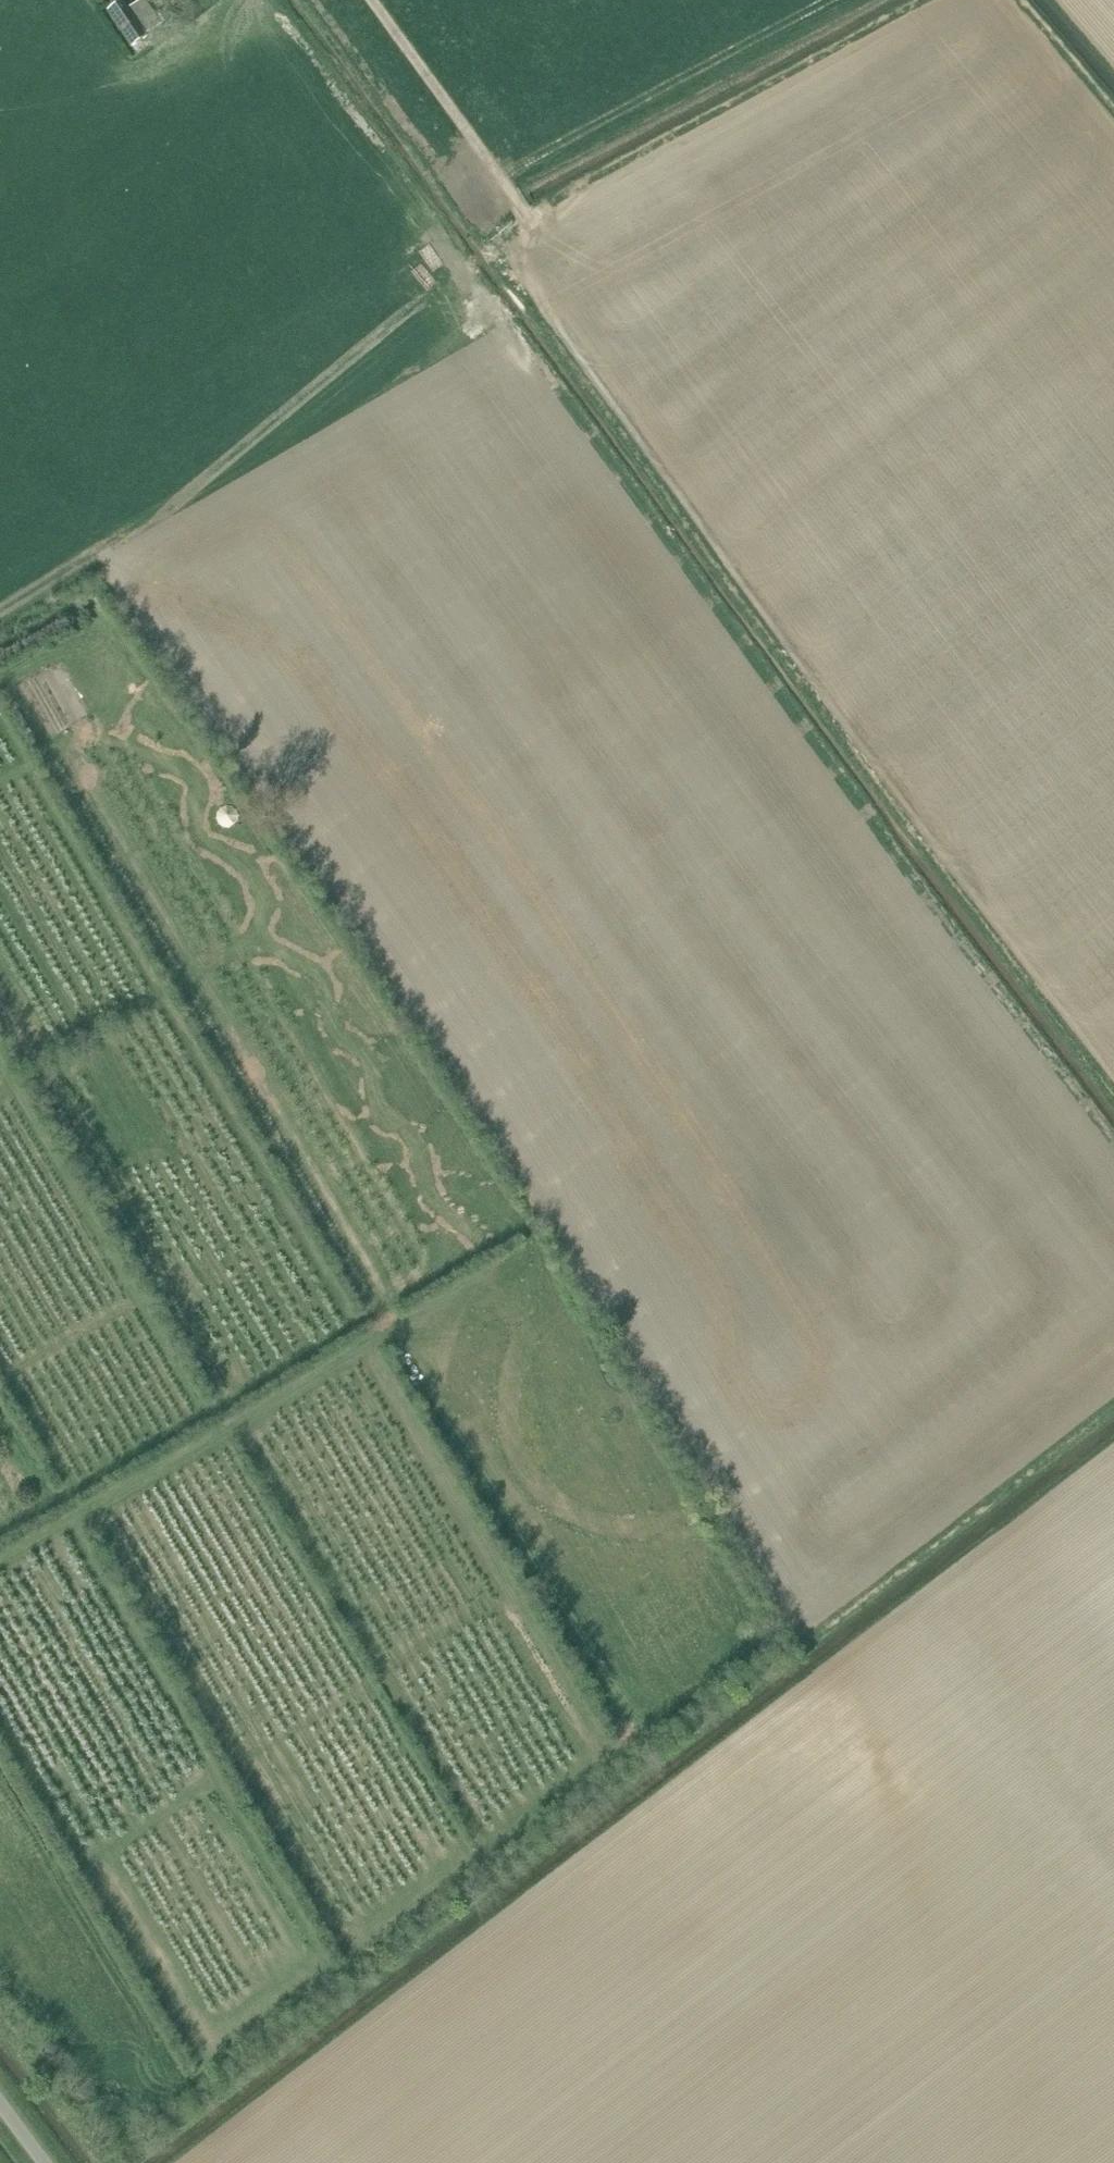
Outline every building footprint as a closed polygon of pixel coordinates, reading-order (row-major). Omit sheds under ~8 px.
[(149,35),(164,25),(146,0),(141,0),(129,7),(124,0),(122,0),(107,10),(132,47),(149,35)]
